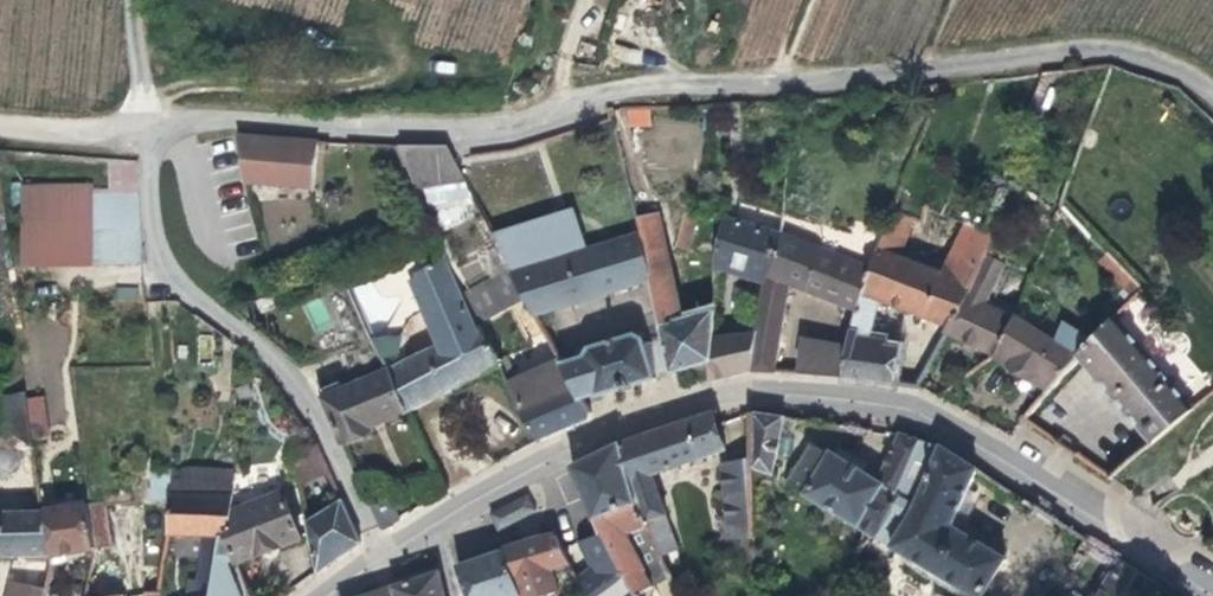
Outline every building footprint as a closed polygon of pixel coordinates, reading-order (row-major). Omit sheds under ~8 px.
[(604,50),(644,62),(663,2),(656,0),(620,0),(604,50)] [(1060,81),(1043,73),(1023,122),(1041,130),(1060,81)] [(789,113),(791,100),(777,100),(776,113),(789,113)] [(626,107),(626,127),(651,126),(650,105),(626,107)] [(316,189),(318,141),(277,139),(238,137),(248,186),(316,189)] [(464,181),(447,147),(397,145),(413,181),(464,181)] [(136,162),(109,159),(110,189),(97,190),(17,194),(25,274),(102,270),(141,267),(136,162)] [(1083,212),(1074,202),(1068,208),(1078,218),(1083,212)] [(947,324),(980,258),(991,235),(961,223),(940,270),(897,256),(907,216),(886,209),(869,271),(861,293),(876,299),(947,324)] [(658,210),(634,215),(638,233),(641,249),(663,244),(658,210)] [(491,229),(504,258),(508,267),(510,270),(541,261),(580,250),(570,218),(557,222),(554,216),(542,220),(540,215),(491,229)] [(780,237),(780,235),(721,220),(712,257),(712,269),(723,271),(724,263),(766,275),(771,276),(780,237)] [(844,233),(829,229),(820,253),(806,289),(853,308),(856,309),(861,293),(869,271),(838,260),(844,233)] [(641,249),(638,233),(580,250),(541,261),(510,270),(544,330),(552,327),(545,309),(648,280),(641,249)] [(806,289),(820,253),(780,237),(771,276),(766,275),(758,330),(752,370),(779,372),(780,359),(774,359),(786,281),(806,289)] [(681,319),(663,244),(641,249),(648,280),(670,374),(706,362),(708,337),(710,311),(681,319)] [(1130,296),(1135,289),(1100,252),(1094,257),(1130,296)] [(995,355),(1010,318),(1017,302),(988,288),(998,268),(980,258),(947,324),(944,330),(995,355)] [(461,290),(449,262),(412,279),(424,304),(416,308),(418,312),(434,347),(409,356),(385,367),(407,411),(498,365),(479,326),(468,306),(461,290)] [(510,270),(508,267),(486,277),(493,294),(503,316),(479,326),(498,365),(547,336),(544,330),(510,270)] [(1130,296),(1114,314),(1119,318),(1135,300),(1136,302),(1143,294),(1137,287),(1135,289),(1130,296)] [(867,337),(876,299),(861,293),(856,309),(853,308),(846,348),(841,376),(893,383),(898,349),(882,347),(883,341),(867,337)] [(468,306),(479,326),(503,316),(493,294),(468,306)] [(1153,442),(1191,408),(1111,314),(1089,340),(1076,355),(1153,442)] [(371,335),(356,316),(341,327),(354,343),(326,353),(337,382),(340,389),(385,367),(371,335)] [(1046,389),(1076,355),(1089,340),(1060,325),(1050,346),(1010,318),(995,355),(1046,389)] [(752,370),(758,330),(708,337),(706,362),(708,383),(752,370)] [(578,398),(582,397),(593,393),(595,398),(654,379),(641,340),(633,334),(586,347),(582,355),(558,362),(569,380),(578,398)] [(800,337),(797,373),(841,376),(846,348),(800,337)] [(337,382),(318,390),(342,444),(370,431),(369,428),(407,411),(385,367),(340,389),(337,382)] [(516,405),(538,441),(587,419),(590,412),(582,397),(578,398),(569,380),(538,393),(530,376),(507,386),(516,405)] [(27,434),(20,394),(1,396),(5,421),(11,420),(14,435),(27,434)] [(784,417),(752,412),(754,459),(754,466),(773,478),(784,417)] [(619,444),(635,503),(643,523),(663,516),(650,476),(724,453),(711,413),(619,444)] [(27,434),(14,435),(11,420),(5,421),(6,428),(0,429),(0,452),(11,450),(29,448),(27,434)] [(917,441),(898,435),(878,482),(833,453),(831,456),(817,447),(812,447),(790,486),(876,535),(899,496),(894,493),(917,441)] [(917,441),(894,493),(899,496),(876,535),(920,561),(977,595),(982,595),(1005,558),(950,526),(976,469),(945,450),(917,441)] [(570,467),(593,520),(635,503),(619,444),(570,467)] [(330,473),(317,445),(287,446),(297,488),(322,477),(330,473)] [(38,505),(29,448),(11,450),(14,471),(23,470),(24,476),(28,476),(33,506),(38,505)] [(754,466),(754,459),(719,468),(724,512),(726,561),(756,558),(757,541),(754,466)] [(169,466),(169,467),(169,493),(168,533),(203,533),(200,549),(208,549),(203,579),(195,579),(195,580),(187,580),(185,595),(207,595),(218,532),(222,532),(225,512),(232,470),(169,466)] [(169,493),(169,467),(149,468),(150,496),(169,493)] [(142,468),(130,469),(131,498),(141,497),(142,468)] [(332,479),(330,473),(322,477),(324,483),(332,479)] [(383,486),(364,495),(379,530),(397,519),(383,486)] [(225,512),(222,532),(218,532),(207,595),(251,595),(237,577),(236,562),(298,537),(279,492),(225,512)] [(341,501),(305,521),(317,573),(331,563),(357,545),(358,540),(341,501)] [(50,555),(94,547),(110,545),(103,503),(87,505),(39,511),(50,555)] [(593,520),(599,533),(630,590),(647,581),(628,545),(648,538),(643,523),(635,503),(593,520)] [(0,512),(0,556),(13,556),(50,555),(39,511),(0,512)] [(643,523),(648,538),(658,558),(674,552),(663,516),(643,523)] [(577,542),(591,567),(606,595),(629,595),(632,594),(630,590),(599,533),(577,542)] [(540,539),(502,552),(538,541),(541,542),(550,570),(551,569),(555,579),(574,573),(570,568),(555,535),(540,539)] [(559,592),(555,579),(551,569),(550,570),(541,542),(538,541),(502,552),(520,595),(549,595),(559,592)] [(94,547),(50,555),(50,562),(92,555),(94,547)] [(208,549),(200,549),(195,579),(203,579),(208,549)] [(467,595),(520,595),(502,552),(457,567),(467,595)] [(50,555),(13,556),(4,595),(43,595),(45,589),(47,579),(50,562),(50,555)] [(1120,561),(1097,595),(1151,595),(1158,585),(1120,561)] [(576,576),(589,595),(606,595),(591,567),(576,576)] [(438,574),(368,595),(444,595),(438,574)] [(56,581),(47,579),(45,589),(55,590),(56,581)]
